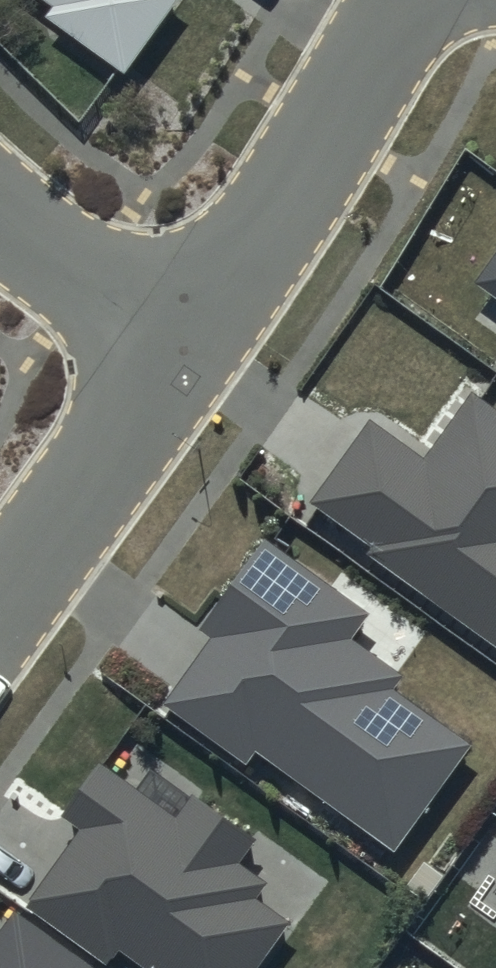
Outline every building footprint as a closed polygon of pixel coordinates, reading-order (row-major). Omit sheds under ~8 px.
[(54,6),(47,16),(124,71),(175,0),(46,0),(54,6)] [(476,280),(495,295),(495,252),(476,280)] [(471,390),(424,454),(373,417),(312,500),(375,546),(369,554),(495,647),(495,408),(471,390)] [(370,612),(266,538),(200,630),(210,637),(161,706),(247,768),(257,753),(393,850),(468,744),(391,689),(402,674),(351,638),(370,612)] [(191,791),(175,814),(100,760),(59,816),(78,829),(22,905),(107,967),(121,948),(148,967),(255,967),(287,924),(252,899),(263,884),(238,866),(258,839),(191,791)] [(16,907),(0,929),(0,967),(100,967),(16,907)]
